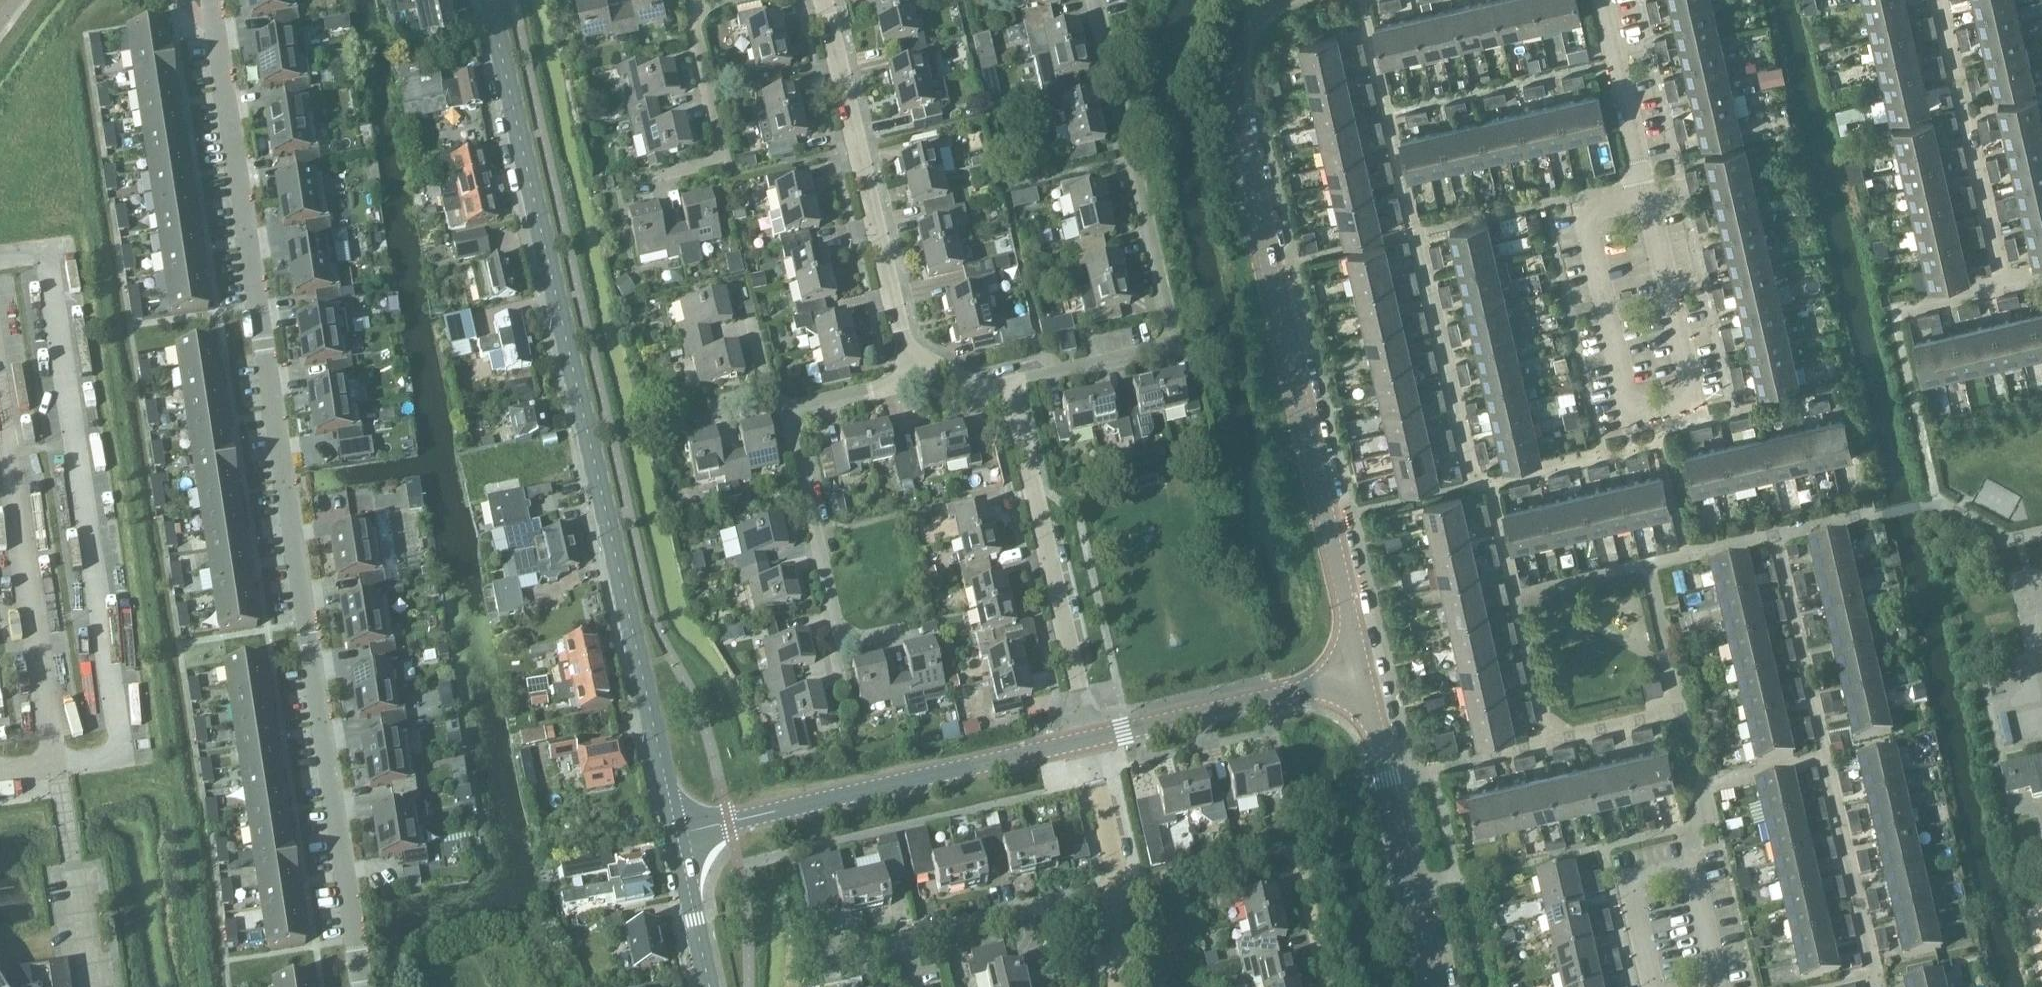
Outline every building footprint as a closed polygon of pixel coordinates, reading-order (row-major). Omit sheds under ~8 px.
[(252,18),(273,14),(275,27),(300,23),(296,0),(249,0),(252,18)] [(389,7),(416,1),(421,22),(422,26),(426,28),(430,28),(434,27),(437,23),(437,19),(436,15),(454,12),(452,0),(388,0),(389,7)] [(608,4),(607,0),(576,0),(583,32),(612,26),(613,32),(626,30),(620,1),(608,4)] [(663,0),(627,0),(620,1),(626,30),(639,27),(637,20),(666,14),(663,0)] [(912,15),(909,0),(873,0),(879,23),(912,15)] [(1027,12),(1021,13),(1024,25),(1053,19),(1050,8),(1060,5),(1059,0),(1025,0),(1027,12)] [(1391,0),(1387,0),(1380,2),(1383,12),(1393,10),(1391,0)] [(1393,10),(1403,7),(1402,0),(1391,0),(1393,10)] [(1480,31),(1482,41),(1502,37),(1493,0),(1491,0),(1474,4),(1480,31)] [(1502,37),(1521,32),(1514,0),(1493,0),(1502,37)] [(1521,32),(1541,28),(1535,0),(1514,0),(1521,32)] [(1555,0),(1535,0),(1541,28),(1561,23),(1555,0)] [(1561,23),(1581,19),(1576,0),(1555,0),(1561,23)] [(1649,11),(1661,9),(1659,0),(1650,0),(1647,1),(1649,11)] [(1678,26),(1716,17),(1712,0),(1699,0),(1673,6),(1678,26)] [(1806,12),(1810,11),(1819,9),(1816,0),(1803,0),(1806,12)] [(1906,0),(1865,0),(1870,19),(1909,10),(1906,0)] [(1950,1),(1952,12),(1963,9),(1961,0),(1952,0),(1950,1)] [(2016,0),(1975,0),(1979,14),(2017,6),(2016,0)] [(1431,1),(1421,3),(1423,10),(1432,7),(1431,1)] [(760,4),(737,9),(739,18),(762,13),(760,4)] [(1482,41),(1480,31),(1474,4),(1454,8),(1459,31),(1463,46),(1482,41)] [(1979,14),(1983,34),(2022,25),(2017,6),(1979,14)] [(1463,46),(1459,31),(1454,8),(1435,13),(1443,50),(1447,49),(1463,46)] [(1663,19),(1661,9),(1649,11),(1652,22),(1663,19)] [(1870,19),(1874,39),(1913,29),(1909,10),(1870,19)] [(747,30),(752,51),(785,44),(780,21),(769,23),(766,12),(762,13),(739,18),(738,18),(741,31),(747,30)] [(1443,50),(1435,13),(1415,17),(1424,55),(1439,51),(1443,50)] [(898,55),(926,49),(923,36),(917,37),(912,15),(879,23),(884,46),(895,44),(898,55)] [(1933,15),(1922,17),(1925,27),(1935,25),(1933,15)] [(349,17),(339,18),(340,25),(344,29),(351,28),(349,17)] [(1424,55),(1415,17),(1395,22),(1404,59),(1424,55)] [(1682,45),(1721,36),(1716,17),(1678,26),(1682,45)] [(1055,31),(1053,19),(1024,25),(1027,39),(1045,35),(1050,57),(1083,49),(1077,26),(1055,31)] [(1310,25),(1310,26),(1312,36),(1324,34),(1321,23),(1321,22),(1310,25)] [(1404,59),(1395,22),(1375,27),(1384,64),(1404,59)] [(256,42),(259,65),(296,59),(296,58),(292,37),(302,36),(300,23),(275,27),(277,39),(256,42)] [(131,52),(168,47),(165,25),(128,31),(131,52)] [(1935,25),(1925,27),(1927,38),(1937,35),(1935,25)] [(1983,34),(1988,54),(2026,45),(2022,25),(1983,34)] [(950,45),(967,41),(964,27),(946,32),(950,45)] [(1967,27),(1956,29),(1959,40),(1969,38),(1967,27)] [(1918,49),(1913,29),(1874,39),(1878,59),(1918,49)] [(1828,31),(1818,33),(1821,46),(1831,44),(1828,31)] [(626,32),(615,34),(617,40),(622,43),(628,42),(626,32)] [(978,54),(994,50),(990,34),(974,38),(977,50),(978,54)] [(1682,45),(1687,65),(1725,56),(1721,36),(1682,45)] [(1306,66),(1342,57),(1338,37),(1301,46),(1306,66)] [(1659,51),(1660,51),(1669,49),(1666,38),(1656,41),(1659,51)] [(1969,38),(1959,40),(1961,51),(1972,48),(1969,38)] [(1355,54),(1366,52),(1363,42),(1353,44),(1355,54)] [(738,92),(754,89),(782,82),(780,71),(791,68),(785,44),(752,51),(754,62),(749,64),(743,73),(744,77),(735,79),(738,92)] [(102,57),(101,45),(91,46),(93,58),(102,57)] [(1988,54),(1992,73),(2031,65),(2026,45),(1988,54)] [(131,52),(134,72),(171,67),(168,47),(131,52)] [(895,93),(928,86),(939,83),(934,59),(937,58),(934,47),(926,49),(898,55),(900,67),(889,70),(895,93)] [(1569,62),(1590,58),(1587,47),(1567,51),(1569,62)] [(1052,94),(1081,87),(1078,75),(1088,73),(1083,49),(1050,57),(1055,79),(1049,81),(1052,94)] [(1669,49),(1660,51),(1659,51),(1661,62),(1671,59),(1669,49)] [(1922,69),(1918,49),(1878,59),(1883,78),(1922,69)] [(1366,52),(1355,54),(1358,65),(1368,62),(1366,52)] [(1942,54),(1931,57),(1934,67),(1944,65),(1942,54)] [(1297,56),(1282,59),(1285,71),(1299,68),(1297,56)] [(1687,65),(1691,85),(1730,76),(1725,56),(1687,65)] [(102,57),(93,58),(94,70),(104,68),(102,57)] [(296,58),(296,59),(259,65),(262,87),(284,84),(285,96),(311,93),(305,57),(296,58)] [(1310,85),(1347,77),(1342,57),(1306,66),(1310,85)] [(626,100),(631,119),(659,112),(657,101),(686,94),(679,64),(649,71),(647,60),(618,66),(621,78),(628,76),(634,98),(626,100)] [(1944,65),(1934,67),(1936,78),(1947,75),(1944,65)] [(2035,85),(2031,65),(1992,73),(1997,94),(2035,85)] [(1782,66),(1767,70),(1771,84),(1785,81),(1782,66)] [(174,87),(171,67),(134,72),(138,93),(174,87)] [(417,68),(400,71),(401,82),(419,79),(417,68)] [(1976,68),(1966,70),(1968,80),(1978,78),(1976,68)] [(1883,78),(1888,98),(1927,89),(1922,69),(1883,78)] [(1572,76),(1575,86),(1585,84),(1582,74),(1572,76)] [(419,79),(401,82),(405,107),(444,99),(447,113),(469,109),(470,111),(477,109),(478,107),(483,106),(476,75),(457,79),(458,83),(442,86),(440,75),(419,79)] [(1575,86),(1572,76),(1562,79),(1564,89),(1575,86)] [(1734,95),(1730,76),(1691,85),(1696,104),(1734,95)] [(1315,105),(1351,96),(1347,77),(1310,85),(1315,105)] [(1468,77),(1458,79),(1460,86),(1469,84),(1468,77)] [(1668,91),(1678,88),(1676,78),(1665,81),(1668,91)] [(1978,78),(1968,80),(1970,90),(1981,88),(1978,78)] [(1279,79),(1268,82),(1271,95),(1282,92),(1279,79)] [(731,80),(717,83),(720,96),(734,93),(731,80)] [(1364,94),(1375,91),(1372,81),(1362,83),(1364,94)] [(768,122),(801,115),(796,91),(785,94),(782,82),(754,89),(757,102),(763,100),(768,122)] [(1534,85),(1536,96),(1546,93),(1544,83),(1534,85)] [(109,97),(107,85),(97,87),(99,98),(109,97)] [(1536,96),(1534,85),(1523,88),(1526,98),(1536,96)] [(928,86),(895,93),(900,117),(911,114),(914,126),(942,119),(939,106),(933,108),(928,86)] [(141,113),(177,107),(174,87),(138,93),(141,113)] [(1081,87),(1052,94),(1040,96),(1043,111),(1059,115),(1063,114),(1066,128),(1099,120),(1094,97),(1083,99),(1081,87)] [(1678,88),(1668,91),(1670,101),(1680,98),(1678,88)] [(1931,109),(1927,89),(1888,98),(1892,118),(1931,109)] [(1375,91),(1364,94),(1367,104),(1377,102),(1375,91)] [(1494,94),(1496,105),(1507,102),(1504,92),(1494,94)] [(270,134),(316,127),(311,99),(311,93),(285,96),(287,109),(266,112),(270,134)] [(1000,93),(987,96),(990,107),(1002,104),(1000,93)] [(1951,93),(1940,96),(1943,107),(1953,105),(1951,93)] [(1496,105),(1494,94),(1484,97),(1486,107),(1496,105)] [(1739,115),(1734,95),(1696,104),(1700,124),(1739,115)] [(1319,125),(1356,116),(1351,96),(1315,105),(1319,125)] [(1607,133),(1599,96),(1578,101),(1586,137),(1607,133)] [(99,98),(101,110),(110,109),(109,97),(99,98)] [(2041,117),(2041,114),(2038,97),(1999,106),(2004,126),(2041,117)] [(1455,103),(1457,114),(1468,111),(1465,101),(1455,103)] [(1567,142),(1586,137),(1578,101),(1559,105),(1567,142)] [(1457,114),(1455,103),(1445,106),(1447,116),(1457,114)] [(1863,104),(1836,110),(1838,121),(1847,120),(1866,116),(1863,104)] [(1548,146),(1567,142),(1559,105),(1539,110),(1548,146)] [(144,133),(180,127),(177,107),(141,113),(144,133)] [(1416,113),(1418,123),(1428,120),(1426,110),(1416,113)] [(1520,114),(1528,151),(1548,146),(1539,110),(1520,114)] [(642,136),(648,159),(650,169),(663,166),(661,156),(698,147),(693,124),(687,126),(685,119),(662,124),(659,112),(631,119),(635,138),(642,136)] [(1418,123),(1416,113),(1406,115),(1408,125),(1418,123)] [(1500,118),(1509,155),(1528,151),(1520,114),(1500,118)] [(801,115),(768,122),(758,125),(763,147),(767,146),(770,159),(798,152),(796,141),(807,138),(801,115)] [(1743,135),(1739,115),(1700,124),(1705,144),(1743,135)] [(1286,116),(1276,118),(1278,128),(1288,126),(1286,116)] [(1324,145),(1361,136),(1356,116),(1319,125),(1324,145)] [(1960,126),(1957,116),(1947,118),(1949,128),(1960,126)] [(1677,130),(1687,128),(1685,117),(1674,120),(1677,130)] [(2041,138),(2041,117),(2004,126),(2008,145),(2041,138)] [(1509,155),(1500,118),(1481,123),(1489,160),(1509,155)] [(585,119),(580,120),(582,129),(592,128),(591,123),(585,119)] [(1980,131),(1991,129),(1988,119),(1978,121),(1980,131)] [(1099,120),(1066,128),(1071,150),(1065,151),(1068,164),(1096,158),(1094,146),(1104,143),(1099,120)] [(1373,133),(1384,131),(1381,120),(1371,123),(1373,133)] [(1895,131),(1899,151),(1938,142),(1933,121),(1895,131)] [(1489,160),(1481,123),(1461,127),(1470,164),(1489,160)] [(115,137),(113,125),(103,127),(105,139),(115,137)] [(147,153),(183,147),(180,127),(144,133),(147,153)] [(316,127),(270,134),(273,157),(294,154),(296,166),(321,162),(316,127)] [(1470,164),(1461,127),(1442,132),(1450,169),(1470,164)] [(1687,128),(1677,130),(1679,140),(1689,138),(1687,128)] [(1991,129),(1980,131),(1983,141),(1993,138),(1991,129)] [(1384,131),(1373,133),(1376,143),(1386,141),(1384,131)] [(1450,169),(1442,132),(1422,136),(1431,173),(1450,169)] [(1328,164),(1365,156),(1361,136),(1324,145),(1328,164)] [(1431,173),(1422,136),(1402,141),(1410,178),(1431,173)] [(115,137),(105,139),(107,151),(117,149),(115,137)] [(2041,158),(2041,138),(2008,145),(2013,165),(2041,158)] [(902,161),(908,184),(941,177),(936,154),(942,153),(939,140),(911,147),(913,158),(902,161)] [(1899,151),(1904,170),(1942,161),(1938,142),(1899,151)] [(416,147),(419,160),(430,157),(427,144),(416,147)] [(1956,158),(1967,156),(1964,145),(1954,148),(1956,158)] [(150,173),(187,168),(183,147),(147,153),(150,173)] [(1707,156),(1712,177),(1751,168),(1746,147),(1707,156)] [(453,167),(456,182),(487,175),(482,153),(451,160),(450,156),(433,159),(436,171),(453,167)] [(980,158),(972,160),(974,168),(994,163),(992,154),(980,157),(980,158)] [(1333,184),(1370,176),(1365,156),(1328,164),(1333,184)] [(1967,156),(1956,158),(1959,169),(1969,166),(1967,156)] [(1989,170),(2000,168),(1997,157),(1987,160),(1989,170)] [(2013,165),(2017,185),(2041,179),(2041,158),(2013,165)] [(1383,173),(1393,171),(1390,160),(1380,163),(1383,173)] [(1904,170),(1908,190),(1947,181),(1942,161),(1904,170)] [(321,162),(296,166),(298,178),(277,182),(280,204),(327,197),(321,162)] [(105,180),(115,179),(113,167),(103,168),(105,180)] [(153,194),(190,188),(187,168),(150,173),(153,194)] [(1712,177),(1716,196),(1755,187),(1751,168),(1712,177)] [(2000,168),(1989,170),(1992,180),(2002,178),(2000,168)] [(1689,181),(1699,179),(1696,169),(1686,171),(1689,181)] [(1393,171),(1383,173),(1385,183),(1395,181),(1393,171)] [(775,192),(780,214),(814,206),(809,183),(798,186),(795,174),(766,181),(769,193),(775,192)] [(451,207),(461,205),(493,198),(487,175),(456,182),(439,186),(442,199),(449,197),(451,207)] [(1338,204),(1374,195),(1370,176),(1333,184),(1338,204)] [(941,177),(908,184),(913,208),(924,205),(927,217),(955,210),(952,198),(946,199),(941,177)] [(107,192),(117,191),(115,179),(105,180),(107,192)] [(612,179),(605,181),(607,189),(614,187),(612,179)] [(1699,179),(1689,181),(1691,191),(1701,189),(1699,179)] [(2041,200),(2041,179),(2017,185),(2022,204),(2041,200)] [(1070,197),(1076,219),(1109,212),(1103,189),(1092,191),(1090,180),(1061,186),(1064,199),(1070,197)] [(1908,190),(1913,209),(1952,200),(1947,181),(1908,190)] [(1966,198),(1976,195),(1974,185),(1963,187),(1966,198)] [(1716,196),(1721,216),(1760,207),(1755,187),(1716,196)] [(156,214),(193,208),(190,188),(153,194),(156,214)] [(1374,195),(1338,204),(1342,224),(1379,215),(1374,195)] [(1976,195),(1966,198),(1968,208),(1978,206),(1976,195)] [(684,269),(704,265),(700,246),(722,241),(711,196),(681,202),(687,226),(675,229),(682,257),(684,269)] [(1999,209),(2009,207),(2006,196),(1996,199),(1999,209)] [(307,236),(332,232),(327,197),(280,204),(284,227),(305,223),(307,236)] [(461,205),(451,207),(445,209),(449,232),(498,221),(493,198),(461,205)] [(1391,211),(1401,209),(1399,198),(1389,201),(1391,211)] [(1913,209),(1918,229),(1956,220),(1952,200),(1913,209)] [(2026,224),(2041,220),(2041,200),(2022,204),(2026,224)] [(779,237),(782,250),(811,243),(808,232),(819,229),(814,206),(780,214),(769,216),(774,239),(779,237)] [(117,220),(127,219),(125,207),(116,208),(117,220)] [(1698,220),(1708,217),(1705,207),(1695,210),(1698,220)] [(1721,216),(1725,235),(1764,226),(1760,207),(1721,216)] [(2009,207),(1999,209),(2001,220),(2011,218),(2009,207)] [(193,208),(156,214),(159,234),(196,229),(193,208)] [(682,257),(675,229),(663,231),(658,208),(628,215),(638,260),(667,253),(669,260),(682,257)] [(963,229),(969,221),(967,219),(964,208),(955,210),(927,217),(929,228),(918,231),(924,254),(958,247),(966,244),(963,229)] [(1401,209),(1391,211),(1393,221),(1404,219),(1401,209)] [(436,210),(420,213),(422,224),(438,221),(436,210)] [(743,210),(734,212),(736,222),(745,220),(743,210)] [(1077,256),(1106,249),(1103,238),(1114,235),(1109,212),(1076,219),(1081,241),(1074,243),(1077,256)] [(1342,224),(1347,243),(1383,235),(1379,215),(1342,224)] [(1708,217),(1698,220),(1700,230),(1710,227),(1708,217)] [(127,219),(117,220),(119,232),(129,230),(127,219)] [(1918,229),(1922,249),(1961,240),(1956,220),(1918,229)] [(2026,224),(2031,244),(2041,241),(2041,220),(2026,224)] [(1487,223),(1451,232),(1456,252),(1492,244),(1487,223)] [(1975,237),(1985,234),(1983,224),(1972,226),(1975,237)] [(1725,235),(1730,254),(1769,245),(1764,226),(1725,235)] [(162,254),(199,249),(196,229),(159,234),(162,254)] [(483,231),(453,238),(459,263),(489,256),(483,231)] [(332,232),(307,236),(309,248),(288,251),(291,274),(328,268),(328,267),(324,246),(334,245),(332,232)] [(1985,234),(1975,237),(1977,247),(1987,244),(1985,234)] [(2008,249),(2018,247),(2016,236),(2005,239),(2008,249)] [(1922,249),(1927,268),(1966,259),(1961,240),(1922,249)] [(1409,241),(1399,243),(1401,254),(1411,252),(1409,241)] [(2031,244),(2035,264),(2041,262),(2041,241),(2031,244)] [(792,262),(797,284),(830,276),(825,253),(814,255),(811,243),(782,250),(785,264),(792,262)] [(1433,257),(1443,255),(1441,244),(1431,247),(1433,257)] [(1456,252),(1460,272),(1497,263),(1492,244),(1456,252)] [(1730,254),(1734,274),(1773,265),(1769,245),(1730,254)] [(1354,275),(1391,267),(1386,246),(1349,255),(1354,275)] [(1707,259),(1717,257),(1714,246),(1704,249),(1707,259)] [(124,260),(133,259),(131,247),(122,249),(124,260)] [(966,282),(995,275),(992,262),(963,269),(958,247),(924,254),(929,278),(963,270),(966,282)] [(2018,247),(2008,249),(2010,259),(2020,257),(2018,247)] [(162,254),(165,275),(202,269),(199,249),(162,254)] [(1092,289),(1125,281),(1120,259),(1109,261),(1106,249),(1077,256),(1080,268),(1087,267),(1092,289)] [(1443,255),(1433,257),(1436,267),(1446,265),(1443,255)] [(1717,257),(1707,259),(1709,270),(1719,267),(1717,257)] [(1008,258),(993,261),(995,271),(1010,268),(1008,258)] [(133,259),(124,260),(125,272),(135,271),(133,259)] [(1966,259),(1927,268),(1932,288),(1970,279),(1966,259)] [(480,303),(484,303),(516,295),(507,261),(472,269),(480,303)] [(1501,283),(1497,263),(1460,272),(1465,291),(1501,283)] [(1981,265),(1984,276),(1994,274),(1992,263),(1981,265)] [(1778,284),(1773,265),(1734,274),(1739,293),(1778,284)] [(328,267),(328,268),(291,274),(294,296),(316,293),(317,305),(343,301),(337,266),(328,267)] [(1354,275),(1358,295),(1395,286),(1391,267),(1354,275)] [(169,295),(205,289),(202,269),(165,275),(169,295)] [(681,271),(670,273),(673,284),(684,281),(681,271)] [(1408,283),(1418,281),(1416,271),(1405,273),(1408,283)] [(1003,273),(995,275),(996,283),(1005,281),(1003,273)] [(764,275),(751,277),(753,291),(767,288),(764,275)] [(995,275),(966,282),(969,293),(950,297),(956,321),(989,313),(985,299),(989,298),(995,295),(999,292),(996,283),(995,275)] [(626,276),(614,285),(624,299),(636,291),(626,276)] [(796,307),(799,320),(827,313),(825,302),(836,299),(830,276),(797,284),(802,306),(796,307)] [(1125,281),(1092,289),(1080,292),(1085,315),(1091,314),(1094,326),(1122,319),(1120,308),(1131,305),(1125,281)] [(1418,281),(1408,283),(1410,294),(1420,291),(1418,281)] [(1506,302),(1501,283),(1465,291),(1469,311),(1506,302)] [(1442,296),(1452,294),(1450,284),(1440,286),(1442,296)] [(1739,293),(1743,313),(1782,304),(1778,284),(1739,293)] [(1716,298),(1726,296),(1723,285),(1713,287),(1716,298)] [(1363,314),(1400,306),(1395,286),(1358,295),(1363,314)] [(140,299),(138,287),(128,289),(130,301),(140,299)] [(169,295),(172,316),(208,310),(205,289),(169,295)] [(679,326),(681,333),(684,346),(712,340),(709,328),(733,322),(726,293),(681,303),(686,324),(679,326)] [(2009,296),(2011,305),(2021,303),(2019,293),(2009,296)] [(1452,294),(1442,296),(1445,306),(1455,304),(1452,294)] [(1726,296),(1716,298),(1718,309),(1728,307),(1726,296)] [(2011,305),(2009,296),(1999,298),(2001,307),(2011,305)] [(140,299),(130,301),(133,322),(143,320),(140,299)] [(317,305),(319,318),(298,321),(302,343),(338,338),(335,316),(344,314),(343,301),(317,305)] [(752,302),(745,304),(748,316),(755,314),(752,302)] [(1510,322),(1506,302),(1469,311),(1474,330),(1510,322)] [(1969,305),(1972,314),(1982,312),(1980,302),(1969,305)] [(1787,323),(1782,304),(1743,313),(1748,332),(1787,323)] [(1972,314),(1969,305),(1959,307),(1961,316),(1972,314)] [(1367,334),(1404,325),(1400,306),(1363,314),(1367,334)] [(444,307),(435,309),(436,316),(445,314),(444,307)] [(1416,322),(1427,319),(1424,309),(1414,311),(1416,322)] [(1930,314),(1932,323),(1942,321),(1940,312),(1930,314)] [(470,313),(445,319),(451,347),(477,341),(470,313)] [(797,334),(807,332),(807,334),(815,339),(817,338),(820,352),(854,344),(849,321),(830,325),(827,313),(799,320),(794,321),(797,334)] [(1035,339),(1030,320),(1006,325),(1008,333),(994,336),(989,313),(956,321),(961,344),(972,342),(975,353),(1035,339)] [(2033,315),(2041,353),(2041,313),(2033,315)] [(1932,323),(1930,314),(1920,316),(1922,325),(1932,323)] [(2023,358),(2041,354),(2041,353),(2033,315),(2014,319),(2023,358)] [(499,339),(479,343),(482,358),(502,354),(507,372),(532,366),(520,316),(495,321),(499,339)] [(1427,319),(1416,322),(1419,332),(1429,330),(1427,319)] [(1994,324),(2003,363),(2023,358),(2014,319),(1994,324)] [(1048,322),(1040,324),(1043,337),(1051,336),(1048,322)] [(1451,335),(1461,332),(1459,322),(1449,324),(1451,335)] [(1515,341),(1510,322),(1474,330),(1478,350),(1515,341)] [(1748,332),(1752,351),(1791,342),(1787,323),(1748,332)] [(2003,363),(1994,324),(1974,328),(1983,367),(2003,363)] [(1372,353),(1409,345),(1404,325),(1367,334),(1372,353)] [(1725,338),(1735,335),(1733,325),(1723,328),(1725,338)] [(1955,333),(1964,372),(1983,367),(1974,328),(1955,333)] [(1461,332),(1451,335),(1453,345),(1463,343),(1461,332)] [(1944,376),(1964,372),(1955,333),(1935,337),(1944,376)] [(1062,356),(1074,353),(1077,352),(1073,335),(1058,339),(1062,356)] [(1735,335),(1725,338),(1727,348),(1738,346),(1735,335)] [(1924,381),(1944,376),(1935,337),(1915,342),(1924,381)] [(338,338),(302,343),(305,366),(326,363),(328,375),(353,371),(351,358),(342,360),(338,338)] [(715,351),(712,340),(684,346),(686,359),(693,357),(700,386),(745,375),(738,345),(715,351)] [(1478,350),(1483,369),(1519,361),(1515,341),(1478,350)] [(1796,362),(1791,342),(1752,351),(1757,371),(1796,362)] [(180,370),(217,364),(213,343),(177,348),(180,370)] [(854,344),(820,352),(824,366),(818,367),(822,388),(851,381),(849,370),(860,368),(854,344)] [(1376,373),(1413,364),(1409,345),(1372,353),(1376,373)] [(681,348),(669,351),(671,360),(683,357),(681,348)] [(1425,361),(1436,359),(1433,348),(1423,351),(1425,361)] [(1567,356),(1554,359),(1557,372),(1569,369),(1567,357),(1567,356)] [(661,358),(660,363),(663,367),(668,366),(670,361),(666,357),(661,358)] [(1436,359),(1425,361),(1428,371),(1438,369),(1436,359)] [(1524,380),(1519,361),(1483,369),(1487,389),(1524,380)] [(151,374),(149,362),(139,364),(141,376),(151,374)] [(1460,375),(1470,373),(1468,362),(1458,365),(1460,375)] [(1801,383),(1796,362),(1757,371),(1762,392),(1801,383)] [(180,370),(183,390),(220,384),(217,364),(180,370)] [(1381,392),(1418,384),(1413,364),(1376,373),(1381,392)] [(1734,377),(1744,375),(1742,365),(1732,367),(1734,377)] [(353,371),(328,375),(330,387),(309,390),(312,413),(349,407),(349,406),(346,385),(355,384),(353,371)] [(1470,373),(1460,375),(1463,385),(1473,383),(1470,373)] [(141,376),(143,388),(153,386),(151,374),(141,376)] [(1744,375),(1734,377),(1736,387),(1747,385),(1744,375)] [(1183,387),(1180,376),(1156,381),(1164,415),(1186,410),(1188,416),(1200,413),(1194,384),(1183,387)] [(530,380),(511,384),(513,394),(518,397),(533,394),(530,380)] [(1528,400),(1524,380),(1487,389),(1492,408),(1528,400)] [(1154,432),(1151,418),(1164,415),(1156,381),(1133,387),(1136,398),(1124,400),(1133,440),(1135,448),(1145,446),(1144,441),(1149,440),(1154,432)] [(1571,382),(1561,384),(1563,391),(1573,388),(1571,382)] [(186,410),(223,404),(220,384),(183,390),(186,410)] [(1422,403),(1418,384),(1381,392),(1385,412),(1422,403)] [(1434,400),(1445,398),(1442,387),(1432,390),(1434,400)] [(1110,392),(1086,397),(1094,431),(1107,428),(1107,430),(1114,435),(1119,434),(1121,443),(1133,440),(1124,400),(1112,403),(1110,392)] [(1086,397),(1063,403),(1065,414),(1054,416),(1060,445),(1073,443),(1072,436),(1094,431),(1086,397)] [(1820,400),(1822,410),(1833,408),(1830,397),(1820,400)] [(1445,398),(1434,400),(1437,410),(1447,408),(1445,398)] [(1492,408),(1496,428),(1533,419),(1528,400),(1492,408)] [(1822,410),(1820,400),(1809,402),(1812,413),(1822,410)] [(1469,413),(1479,411),(1477,401),(1467,403),(1469,413)] [(147,416),(157,415),(155,403),(146,404),(147,416)] [(1385,412),(1390,431),(1427,423),(1422,403),(1385,412)] [(189,430),(226,425),(223,404),(186,410),(189,430)] [(349,406),(349,407),(312,413),(316,435),(337,432),(339,445),(364,441),(358,405),(349,406)] [(509,412),(516,442),(531,439),(531,436),(549,432),(542,405),(509,412)] [(1781,409),(1783,419),(1793,417),(1791,406),(1781,409)] [(1783,419),(1781,409),(1771,411),(1773,421),(1783,419)] [(1479,411),(1469,413),(1471,424),(1481,421),(1479,411)] [(157,415),(147,416),(149,428),(159,426),(157,415)] [(1741,418),(1744,428),(1754,425),(1752,415),(1741,418)] [(1744,428),(1741,418),(1731,420),(1733,430),(1744,428)] [(1537,438),(1533,419),(1496,428),(1501,447),(1537,438)] [(1854,455),(1845,419),(1825,424),(1833,460),(1854,455)] [(745,452),(733,455),(740,483),(752,480),(751,473),(779,467),(769,422),(739,429),(745,452)] [(1390,431),(1394,451),(1431,442),(1427,423),(1390,431)] [(1702,427),(1704,436),(1715,434),(1712,424),(1702,427)] [(1825,424),(1805,428),(1814,464),(1833,460),(1825,424)] [(189,430),(192,450),(229,445),(226,425),(189,430)] [(864,432),(872,465),(894,460),(899,485),(902,484),(912,482),(906,453),(894,456),(888,427),(864,432)] [(1443,440),(1454,437),(1451,427),(1441,429),(1443,440)] [(1704,436),(1702,427),(1692,429),(1694,439),(1704,436)] [(1805,428),(1786,432),(1794,469),(1814,464),(1805,428)] [(938,434),(946,468),(968,463),(969,469),(983,466),(976,437),(964,440),(962,429),(938,434)] [(665,431),(653,433),(657,449),(668,447),(665,431)] [(859,468),(872,465),(864,432),(841,438),(843,448),(832,451),(838,480),(861,474),(859,468)] [(1786,432),(1766,437),(1775,473),(1794,469),(1786,432)] [(720,502),(743,497),(740,483),(733,455),(721,457),(716,434),(686,441),(696,485),(725,479),(727,486),(717,488),(720,502)] [(946,468),(938,434),(915,439),(917,450),(906,453),(912,482),(925,479),(924,473),(946,468)] [(1454,437),(1443,440),(1446,450),(1456,448),(1454,437)] [(1766,437),(1747,441),(1755,478),(1775,473),(1766,437)] [(482,441),(484,449),(494,446),(492,438),(482,441)] [(1542,459),(1537,438),(1501,447),(1505,468),(1542,459)] [(1211,439),(1201,442),(1203,450),(1214,447),(1211,439)] [(364,441),(339,445),(341,462),(374,457),(372,440),(364,441)] [(1478,453),(1488,451),(1486,440),(1476,443),(1478,453)] [(513,448),(517,467),(504,470),(510,494),(548,485),(554,484),(551,472),(544,441),(513,448)] [(1736,482),(1755,478),(1747,441),(1728,446),(1736,482)] [(1394,451),(1399,470),(1436,462),(1431,442),(1394,451)] [(163,455),(161,443),(152,445),(153,456),(163,455)] [(192,450),(195,471),(232,465),(229,445),(192,450)] [(1716,487),(1736,482),(1728,446),(1708,450),(1716,487)] [(1716,487),(1708,450),(1687,455),(1696,491),(1716,487)] [(1488,451),(1478,453),(1480,463),(1490,461),(1488,451)] [(1638,456),(1640,467),(1650,464),(1648,454),(1638,456)] [(153,456),(155,468),(165,467),(163,455),(153,456)] [(1640,467),(1638,456),(1628,459),(1630,469),(1640,467)] [(1363,471),(1360,459),(1354,460),(1353,460),(1356,473),(1363,471)] [(1399,470),(1403,491),(1440,482),(1436,462),(1399,470)] [(1598,465),(1601,476),(1611,473),(1609,463),(1598,465)] [(199,491),(235,485),(232,465),(195,471),(199,491)] [(1601,476),(1598,465),(1588,468),(1591,478),(1601,476)] [(1450,469),(1453,480),(1463,477),(1460,467),(1450,469)] [(999,473),(979,477),(982,488),(1001,484),(999,473)] [(1557,475),(1560,485),(1570,483),(1568,473),(1557,475)] [(1560,485),(1557,475),(1547,477),(1550,488),(1560,485)] [(1643,480),(1651,517),(1672,512),(1664,475),(1643,480)] [(1159,487),(1157,477),(1134,483),(1134,487),(1136,493),(1159,487)] [(1632,522),(1651,517),(1643,480),(1623,485),(1632,522)] [(1520,484),(1522,494),(1532,492),(1530,481),(1520,484)] [(418,482),(407,484),(411,512),(422,510),(418,482)] [(912,482),(902,484),(905,494),(914,491),(912,482)] [(1522,494),(1520,484),(1510,486),(1512,496),(1522,494)] [(154,498),(163,496),(162,485),(152,486),(154,498)] [(202,511),(238,506),(235,485),(199,491),(202,511)] [(1604,489),(1612,526),(1632,522),(1623,485),(1604,489)] [(539,490),(540,497),(552,494),(551,487),(539,490)] [(1585,494),(1593,531),(1612,526),(1604,489),(1585,494)] [(524,493),(488,501),(495,532),(505,530),(510,557),(546,549),(545,543),(550,542),(548,532),(538,535),(536,523),(531,524),(524,493)] [(927,493),(916,496),(918,506),(929,503),(927,493)] [(1565,498),(1574,535),(1593,531),(1585,494),(1565,498)] [(163,496),(154,498),(156,510),(165,508),(163,496)] [(842,497),(830,499),(833,514),(846,512),(842,497)] [(1425,506),(1430,526),(1467,518),(1462,498),(1425,506)] [(1574,535),(1565,498),(1546,503),(1554,540),(1574,535)] [(956,519),(961,541),(995,533),(989,510),(978,513),(976,501),(947,508),(950,521),(956,519)] [(1480,515),(1490,513),(1487,503),(1477,505),(1480,515)] [(1554,540),(1546,503),(1526,507),(1534,544),(1554,540)] [(238,506),(202,511),(205,532),(241,526),(238,506)] [(1534,544),(1526,507),(1505,512),(1514,549),(1534,544)] [(1769,509),(1762,511),(1763,516),(1764,519),(1771,518),(1769,509)] [(1490,513),(1480,515),(1482,525),(1492,523),(1490,513)] [(334,557),(381,550),(375,515),(350,519),(352,532),(331,535),(334,557)] [(1434,546),(1471,538),(1467,518),(1430,526),(1434,546)] [(737,560),(740,573),(768,566),(765,555),(789,549),(782,520),(737,530),(744,559),(737,560)] [(166,538),(176,536),(174,524),(164,526),(166,538)] [(208,552),(245,546),(241,526),(205,532),(208,552)] [(508,582),(493,585),(499,617),(525,612),(519,581),(540,577),(541,581),(543,581),(548,584),(558,582),(561,577),(563,577),(563,576),(568,575),(568,571),(579,568),(574,545),(570,528),(548,532),(550,542),(545,543),(546,549),(510,557),(503,559),(508,582)] [(995,533),(961,541),(964,552),(958,553),(963,578),(992,571),(989,559),(1000,557),(995,533)] [(176,536),(166,538),(168,550),(177,548),(176,536)] [(1392,538),(1386,539),(1389,554),(1395,553),(1402,552),(1399,536),(1392,538)] [(1847,536),(1810,545),(1815,565),(1852,556),(1847,536)] [(1439,566),(1476,557),(1471,538),(1434,546),(1439,566)] [(1488,555),(1499,552),(1496,542),(1486,544),(1488,555)] [(208,552),(211,572),(248,566),(245,546),(208,552)] [(1798,547),(1788,550),(1791,561),(1801,558),(1798,547)] [(361,589),(386,585),(381,550),(334,557),(338,580),(359,576),(361,589)] [(1499,552),(1488,555),(1491,565),(1501,563),(1499,552)] [(1815,565),(1820,584),(1856,576),(1852,556),(1815,565)] [(1443,585),(1480,577),(1476,557),(1439,566),(1443,585)] [(1712,567),(1717,588),(1754,579),(1749,559),(1712,567)] [(1767,575),(1776,573),(1774,563),(1764,565),(1767,575)] [(172,578),(182,577),(180,565),(170,566),(172,578)] [(214,592),(251,586),(248,566),(211,572),(214,592)] [(771,578),(768,566),(740,573),(743,586),(750,584),(756,612),(801,602),(794,573),(771,578)] [(935,567),(925,570),(928,583),(938,580),(935,567)] [(977,611),(1011,603),(1005,580),(994,582),(992,571),(963,578),(966,591),(972,589),(977,611)] [(1530,573),(1520,576),(1522,583),(1524,585),(1532,583),(1530,573)] [(1776,573),(1767,575),(1769,585),(1779,583),(1776,573)] [(1684,574),(1674,576),(1676,587),(1686,585),(1684,574)] [(1861,595),(1856,576),(1820,584),(1824,604),(1861,595)] [(182,577),(172,578),(174,590),(184,588),(182,577)] [(1448,605),(1485,596),(1480,577),(1443,585),(1448,605)] [(1797,589),(1807,587),(1805,577),(1795,579),(1797,589)] [(1717,588),(1722,607),(1758,599),(1754,579),(1717,588)] [(1497,594),(1508,592),(1505,582),(1495,584),(1497,594)] [(190,597),(212,598),(213,585),(190,584),(190,597)] [(386,585),(361,589),(363,601),(342,604),(345,627),(391,620),(386,585)] [(251,586),(214,592),(217,612),(254,607),(251,586)] [(1807,587),(1797,589),(1799,599),(1809,597),(1807,587)] [(1508,592),(1497,594),(1500,605),(1510,602),(1508,592)] [(1865,615),(1861,595),(1824,604),(1829,623),(1865,615)] [(1452,624),(1489,616),(1485,596),(1448,605),(1452,624)] [(1722,607),(1726,627),(1763,618),(1758,599),(1722,607)] [(1776,615),(1785,612),(1783,601),(1773,604),(1776,615)] [(977,635),(980,647),(1008,641),(1006,629),(1016,626),(1011,603),(977,611),(983,633),(977,635)] [(178,618),(188,617),(186,605),(176,607),(178,618)] [(220,634),(257,628),(254,607),(217,612),(220,634)] [(1785,612),(1776,615),(1778,625),(1788,623),(1785,612)] [(1870,635),(1865,615),(1829,623),(1833,643),(1870,635)] [(1457,644),(1493,636),(1489,616),(1452,624),(1457,644)] [(1806,629),(1816,626),(1813,616),(1804,618),(1806,629)] [(188,617),(178,618),(180,630),(190,629),(188,617)] [(1726,627),(1731,646),(1767,638),(1763,618),(1726,627)] [(1896,619),(1884,621),(1886,629),(1898,626),(1896,619)] [(391,620),(345,627),(349,649),(369,646),(371,658),(397,655),(391,620)] [(1506,633),(1516,630),(1514,620),(1504,622),(1506,633)] [(1816,626),(1806,629),(1808,639),(1818,637),(1816,626)] [(1516,630),(1506,633),(1508,643),(1519,641),(1516,630)] [(763,674),(766,687),(795,681),(792,669),(815,664),(809,634),(764,644),(770,673),(763,674)] [(1874,654),(1870,635),(1833,643),(1838,663),(1874,654)] [(569,665),(569,666),(602,659),(597,636),(564,643),(556,645),(558,654),(558,658),(567,656),(569,665)] [(1461,664),(1498,655),(1493,636),(1457,644),(1461,664)] [(1731,646),(1735,666),(1772,657),(1767,638),(1731,646)] [(1997,640),(1985,643),(1988,658),(2000,656),(2000,655),(1997,640)] [(988,659),(994,681),(1027,673),(1022,650),(1011,652),(1008,641),(980,647),(983,660),(988,659)] [(953,642),(942,645),(944,654),(955,652),(953,642)] [(1785,655),(1794,652),(1792,642),(1783,644),(1785,655)] [(1427,643),(1416,643),(1417,659),(1428,659),(1427,643)] [(532,658),(558,654),(556,645),(530,650),(532,658)] [(911,676),(900,679),(906,707),(909,719),(927,715),(923,695),(946,690),(936,645),(906,652),(911,676)] [(417,658),(416,646),(402,647),(403,659),(417,658)] [(448,648),(438,650),(440,659),(449,658),(448,648)] [(1794,652),(1785,655),(1787,665),(1797,662),(1794,652)] [(1874,654),(1838,663),(1842,682),(1879,674),(1874,654)] [(352,674),(356,696),(392,691),(393,692),(402,690),(397,655),(371,658),(373,671),(352,674)] [(1466,683),(1502,675),(1498,655),(1461,664),(1466,683)] [(1815,668),(1825,666),(1822,656),(1813,658),(1815,668)] [(1735,666),(1740,685),(1776,677),(1772,657),(1735,666)] [(906,707),(900,679),(888,681),(882,658),(853,664),(863,709),(892,703),(893,709),(906,707)] [(559,668),(563,687),(565,687),(566,691),(574,689),(607,681),(602,659),(569,666),(569,665),(559,668)] [(1515,672),(1525,669),(1523,659),(1513,661),(1515,672)] [(225,665),(229,687),(265,681),(262,660),(225,665)] [(1825,666),(1815,668),(1817,678),(1827,676),(1825,666)] [(1525,669),(1515,672),(1517,682),(1527,680),(1525,669)] [(996,718),(1010,714),(1027,710),(1025,698),(1032,697),(1027,673),(994,681),(999,703),(993,705),(996,718)] [(1879,674),(1842,682),(1847,702),(1884,693),(1879,674)] [(1470,703),(1507,694),(1502,675),(1466,683),(1470,703)] [(958,677),(949,679),(952,690),(960,688),(958,677)] [(1740,685),(1744,705),(1781,696),(1776,677),(1740,685)] [(1644,682),(1648,696),(1664,692),(1661,678),(1644,682)] [(200,691),(198,679),(188,681),(190,693),(200,691)] [(232,707),(268,701),(265,681),(229,687),(232,707)] [(612,705),(607,681),(574,689),(579,712),(612,705)] [(797,692),(795,681),(766,687),(769,700),(777,698),(783,726),(776,727),(782,756),(810,749),(804,722),(828,717),(821,687),(797,692)] [(1794,694),(1803,691),(1801,681),(1791,684),(1794,694)] [(547,683),(528,687),(530,697),(549,693),(547,683)] [(452,684),(439,686),(442,702),(454,700),(452,684)] [(1924,686),(1914,688),(1917,704),(1927,702),(1924,686)] [(567,695),(566,691),(565,687),(563,687),(554,689),(556,698),(556,697),(567,695)] [(190,693),(192,705),(201,703),(200,691),(190,693)] [(396,713),(393,692),(392,691),(356,696),(359,719),(380,716),(382,728),(407,724),(405,712),(396,713)] [(1803,691),(1794,694),(1796,704),(1806,702),(1803,691)] [(1884,693),(1847,702),(1851,721),(1888,713),(1884,693)] [(1474,722),(1511,714),(1507,694),(1470,703),(1474,722)] [(547,695),(530,699),(533,709),(549,705),(547,695)] [(1823,708),(1833,706),(1831,695),(1821,697),(1823,708)] [(1443,696),(1427,699),(1429,711),(1431,711),(1446,708),(1443,696)] [(1744,705),(1749,724),(1786,716),(1781,696),(1744,705)] [(1524,711),(1534,708),(1532,698),(1521,700),(1524,711)] [(235,727),(271,721),(268,701),(232,707),(235,727)] [(1842,703),(1833,706),(1835,716),(1845,714),(1842,703)] [(1833,706),(1823,708),(1826,718),(1835,716),(1833,706)] [(1534,708),(1524,711),(1526,721),(1536,719),(1534,708)] [(1888,713),(1851,721),(1856,742),(1893,733),(1888,713)] [(1474,722),(1479,743),(1516,734),(1511,714),(1474,722)] [(2007,715),(1998,717),(2005,747),(2014,745),(2007,715)] [(1786,716),(1749,724),(1754,744),(1790,735),(1786,716)] [(206,731),(204,720),(194,721),(196,733),(206,731)] [(238,747),(274,741),(271,721),(235,727),(238,747)] [(1803,733),(1812,731),(1810,721),(1800,723),(1803,733)] [(974,723),(963,725),(966,737),(977,735),(974,723)] [(363,744),(366,766),(413,759),(407,724),(382,728),(384,740),(363,744)] [(1436,731),(1440,751),(1458,747),(1454,727),(1436,731)] [(1642,729),(1645,739),(1655,737),(1653,727),(1642,729)] [(1645,739),(1642,729),(1632,732),(1634,741),(1645,739)] [(544,730),(520,735),(523,747),(547,742),(544,730)] [(196,733),(198,745),(207,743),(206,731),(196,733)] [(1812,731),(1803,733),(1805,743),(1815,741),(1812,731)] [(1840,734),(1831,737),(1833,747),(1842,745),(1840,734)] [(1754,744),(1758,764),(1795,755),(1790,735),(1754,744)] [(1603,738),(1605,748),(1615,746),(1613,736),(1603,738)] [(1605,748),(1603,738),(1593,741),(1595,751),(1605,748)] [(586,786),(610,781),(608,773),(627,769),(627,770),(628,769),(621,739),(620,740),(604,744),(605,750),(578,756),(575,740),(547,746),(550,762),(572,757),(574,769),(580,768),(582,779),(584,778),(586,786)] [(241,767),(278,762),(274,741),(238,747),(241,767)] [(1563,747),(1566,757),(1576,755),(1574,745),(1563,747)] [(1566,757),(1563,747),(1553,749),(1555,759),(1566,757)] [(1662,787),(1677,784),(1668,747),(1648,752),(1657,789),(1662,787)] [(530,752),(520,754),(525,778),(535,776),(530,752)] [(1657,789),(1648,752),(1628,756),(1637,793),(1656,789),(1657,789)] [(1865,781),(1902,773),(1897,752),(1860,761),(1865,781)] [(772,753),(760,756),(764,770),(775,768),(772,753)] [(1525,756),(1527,766),(1537,764),(1535,754),(1525,756)] [(1527,766),(1525,756),(1515,758),(1517,768),(1527,766)] [(1637,793),(1628,756),(1609,761),(1617,798),(1637,793)] [(413,759),(366,766),(370,788),(391,785),(393,798),(418,794),(413,759)] [(212,772),(210,760),(200,761),(202,773),(212,772)] [(2009,767),(2003,769),(2010,797),(2033,791),(2035,799),(2041,798),(2041,760),(2009,767)] [(1275,761),(1251,766),(1259,799),(1281,794),(1283,800),(1295,798),(1289,769),(1277,772),(1275,761)] [(1617,798),(1609,761),(1589,765),(1598,802),(1617,798)] [(244,787),(281,782),(278,762),(241,767),(244,787)] [(1485,765),(1487,775),(1497,773),(1495,763),(1485,765)] [(1487,775),(1485,765),(1475,768),(1477,778),(1487,775)] [(1569,770),(1578,807),(1598,802),(1589,765),(1569,770)] [(1259,799),(1251,766),(1228,771),(1230,782),(1219,785),(1225,813),(1238,811),(1236,804),(1259,799)] [(1550,774),(1558,811),(1578,807),(1569,770),(1550,774)] [(1818,771),(1808,773),(1811,783),(1820,781),(1818,771)] [(202,773),(204,785),(214,784),(212,772),(202,773)] [(1870,801),(1906,792),(1902,773),(1865,781),(1870,801)] [(1530,779),(1539,816),(1558,811),(1550,774),(1530,779)] [(1842,787),(1852,784),(1850,774),(1840,776),(1842,787)] [(1758,784),(1763,804),(1800,796),(1795,776),(1758,784)] [(1228,825),(1225,813),(1219,785),(1207,788),(1205,777),(1181,782),(1189,815),(1199,813),(1202,822),(1212,829),(1228,825)] [(1539,816),(1530,779),(1510,783),(1519,820),(1539,816)] [(1723,782),(1727,797),(1738,794),(1734,779),(1723,782)] [(247,808),(284,802),(281,782),(244,787),(247,808)] [(1155,829),(1177,825),(1175,818),(1189,815),(1181,782),(1158,787),(1160,798),(1149,801),(1155,829)] [(1519,820),(1510,783),(1491,788),(1499,825),(1519,820)] [(1852,784),(1842,787),(1845,797),(1855,795),(1852,784)] [(1657,789),(1656,789),(1658,798),(1664,797),(1662,787),(1657,789)] [(1499,825),(1491,788),(1471,793),(1479,830),(1499,825)] [(1906,792),(1870,801),(1874,820),(1911,812),(1906,792)] [(418,794),(393,798),(395,810),(374,813),(377,836),(414,830),(414,829),(410,808),(420,807),(418,794)] [(1468,796),(1457,799),(1460,811),(1471,808),(1468,796)] [(1768,824),(1804,816),(1800,796),(1763,804),(1768,824)] [(1817,813),(1827,811),(1824,800),(1814,802),(1817,813)] [(207,814),(217,813),(216,801),(206,802),(207,814)] [(250,828),(287,823),(284,802),(247,808),(250,828)] [(1730,804),(1722,806),(1724,812),(1731,811),(1730,804)] [(1827,811),(1817,813),(1819,824),(1829,821),(1827,811)] [(1911,812),(1874,820),(1879,840),(1915,831),(1911,812)] [(207,814),(209,826),(218,824),(217,813),(207,814)] [(1050,833),(1027,838),(1035,873),(1059,867),(1054,848),(1066,845),(1059,814),(1046,817),(1050,833)] [(1851,826),(1861,824),(1859,814),(1849,816),(1851,826)] [(997,815),(985,817),(988,830),(1000,827),(997,815)] [(1772,844),(1809,835),(1804,816),(1768,824),(1772,844)] [(1655,818),(1643,821),(1646,832),(1657,829),(1655,818)] [(253,848),(290,843),(287,823),(250,828),(253,848)] [(1861,824),(1851,826),(1853,836),(1864,834),(1861,824)] [(988,830),(995,861),(1007,859),(1012,878),(1035,873),(1027,838),(1004,843),(1001,827),(1000,827),(988,830)] [(414,829),(414,830),(377,836),(381,858),(402,855),(403,867),(429,864),(423,828),(414,829)] [(964,889),(956,854),(933,859),(927,830),(906,835),(916,880),(936,875),(940,894),(964,889)] [(956,854),(964,889),(988,884),(984,864),(995,861),(988,830),(976,833),(979,849),(956,854)] [(1915,831),(1879,840),(1883,859),(1920,851),(1915,831)] [(1729,834),(1728,834),(1730,843),(1731,843),(1741,841),(1739,832),(1729,834)] [(1156,833),(1144,836),(1147,850),(1159,847),(1156,833)] [(896,835),(879,839),(882,849),(898,846),(896,835)] [(1809,835),(1772,844),(1777,863),(1814,855),(1809,835)] [(1544,838),(1535,840),(1537,851),(1546,849),(1545,845),(1544,838)] [(1826,853),(1836,850),(1834,840),(1823,842),(1826,853)] [(228,853),(226,841),(216,842),(218,854),(228,853)] [(290,843),(253,848),(256,869),(293,863),(290,843)] [(867,911),(891,906),(887,886),(907,881),(898,846),(882,849),(878,850),(882,871),(859,876),(867,911)] [(1210,846),(1198,849),(1201,860),(1213,857),(1210,846)] [(1090,859),(1087,848),(1072,851),(1074,860),(1074,863),(1090,859)] [(1836,850),(1826,853),(1828,863),(1838,861),(1836,850)] [(1920,851),(1883,859),(1888,879),(1924,871),(1920,851)] [(218,854),(219,866),(229,865),(228,853),(218,854)] [(1860,865),(1870,863),(1868,853),(1858,855),(1860,865)] [(608,872),(610,885),(650,877),(646,855),(613,862),(611,854),(561,864),(565,881),(608,872)] [(811,912),(828,908),(841,905),(844,917),(867,911),(859,876),(846,879),(840,855),(800,864),(811,912)] [(1781,883),(1818,874),(1814,855),(1777,863),(1781,883)] [(260,889),(296,883),(293,863),(256,869),(260,889)] [(1870,863),(1860,865),(1862,875),(1872,873),(1870,863)] [(404,871),(406,886),(421,883),(419,869),(404,871)] [(1539,877),(1544,897),(1581,889),(1576,869),(1539,877)] [(1924,871),(1888,879),(1892,899),(1929,890),(1924,871)] [(1593,886),(1603,883),(1601,873),(1591,876),(1593,886)] [(1257,874),(1241,878),(1243,886),(1259,883),(1257,874)] [(1786,902),(1823,894),(1818,874),(1781,883),(1786,902)] [(605,907),(616,906),(654,898),(650,877),(610,885),(574,892),(576,905),(589,902),(588,901),(604,898),(605,907)] [(1747,877),(1746,886),(1766,888),(1766,878),(1747,877)] [(1835,891),(1845,889),(1843,879),(1833,881),(1835,891)] [(232,893),(231,881),(221,882),(222,894),(232,893)] [(1265,893),(1262,882),(1259,883),(1243,886),(1234,889),(1237,901),(1243,900),(1248,922),(1281,914),(1276,891),(1265,893)] [(260,889),(263,909),(299,903),(296,883),(260,889)] [(1603,883),(1593,886),(1596,896),(1606,893),(1603,883)] [(1548,917),(1585,908),(1581,889),(1544,897),(1548,917)] [(1845,889),(1835,891),(1837,901),(1847,899),(1845,889)] [(1929,890),(1892,899),(1897,918),(1934,910),(1929,890)] [(1869,904),(1879,902),(1877,892),(1867,894),(1869,904)] [(222,894),(224,906),(233,905),(232,893),(222,894)] [(1790,922),(1827,914),(1823,894),(1786,902),(1790,922)] [(1879,902),(1869,904),(1871,915),(1881,912),(1879,902)] [(266,929),(302,923),(299,903),(263,909),(266,929)] [(1585,908),(1548,917),(1553,936),(1590,928),(1585,908)] [(1934,910),(1897,918),(1901,938),(1938,929),(1934,910)] [(1602,925),(1613,923),(1610,913),(1600,915),(1602,925)] [(1251,935),(1245,936),(1241,944),(1236,945),(1240,961),(1279,952),(1276,940),(1287,938),(1281,914),(1248,922),(1251,935)] [(1795,942),(1832,933),(1827,914),(1790,922),(1795,942)] [(1600,915),(1594,917),(1596,926),(1602,925),(1600,915)] [(622,916),(613,918),(615,931),(625,929),(622,916)] [(1844,931),(1854,928),(1852,918),(1842,920),(1844,931)] [(237,934),(235,922),(225,923),(227,935),(237,934)] [(266,929),(269,950),(306,945),(302,923),(266,929)] [(626,929),(634,969),(664,963),(664,964),(666,963),(666,961),(665,962),(662,946),(663,946),(663,945),(662,945),(661,941),(662,941),(662,940),(661,940),(658,925),(658,924),(658,923),(656,923),(626,929)] [(1613,923),(1602,925),(1605,935),(1615,933),(1613,923)] [(1557,956),(1594,947),(1590,928),(1553,936),(1557,956)] [(1854,928),(1844,931),(1846,941),(1856,938),(1854,928)] [(1938,929),(1901,938),(1906,958),(1943,949),(1938,929)] [(1878,943),(1888,941),(1886,931),(1875,933),(1878,943)] [(1515,932),(1502,935),(1504,945),(1517,943),(1515,932)] [(1799,961),(1836,953),(1832,933),(1795,942),(1799,961)] [(227,935),(228,947),(238,946),(237,934),(227,935)] [(990,948),(987,938),(964,944),(972,978),(987,974),(990,986),(1027,986),(1022,965),(1010,968),(1004,945),(990,948)] [(1888,941),(1878,943),(1880,954),(1891,951),(1888,941)] [(1594,947),(1557,956),(1562,975),(1599,967),(1594,947)] [(1611,964),(1622,961),(1619,951),(1609,954),(1611,964)] [(1262,980),(1263,986),(1288,986),(1297,985),(1292,961),(1281,964),(1279,952),(1240,961),(1240,962),(1242,970),(1244,977),(1248,976),(1256,981),(1262,980)] [(1216,953),(1205,957),(1208,968),(1209,968),(1219,966),(1216,953)] [(1799,961),(1804,981),(1841,973),(1836,953),(1799,961)] [(1851,960),(1853,970),(1863,968),(1861,958),(1851,960)] [(1622,961),(1611,964),(1614,974),(1624,972),(1622,961)] [(1240,962),(1226,965),(1228,973),(1242,970),(1240,962)] [(68,963),(45,966),(46,968),(49,967),(52,986),(71,986),(68,963)] [(1950,963),(1939,965),(1941,972),(1952,969),(1950,963)] [(1911,984),(1936,978),(1933,965),(1908,971),(1911,984)] [(1603,986),(1599,967),(1562,975),(1564,986),(1600,986),(1603,986)] [(30,970),(33,969),(33,968),(32,968),(9,972),(11,981),(11,984),(7,986),(32,986),(30,970)] [(1908,986),(1947,986),(1944,976),(1907,984),(1908,986)] [(274,983),(275,986),(312,986),(311,977),(274,983)]
